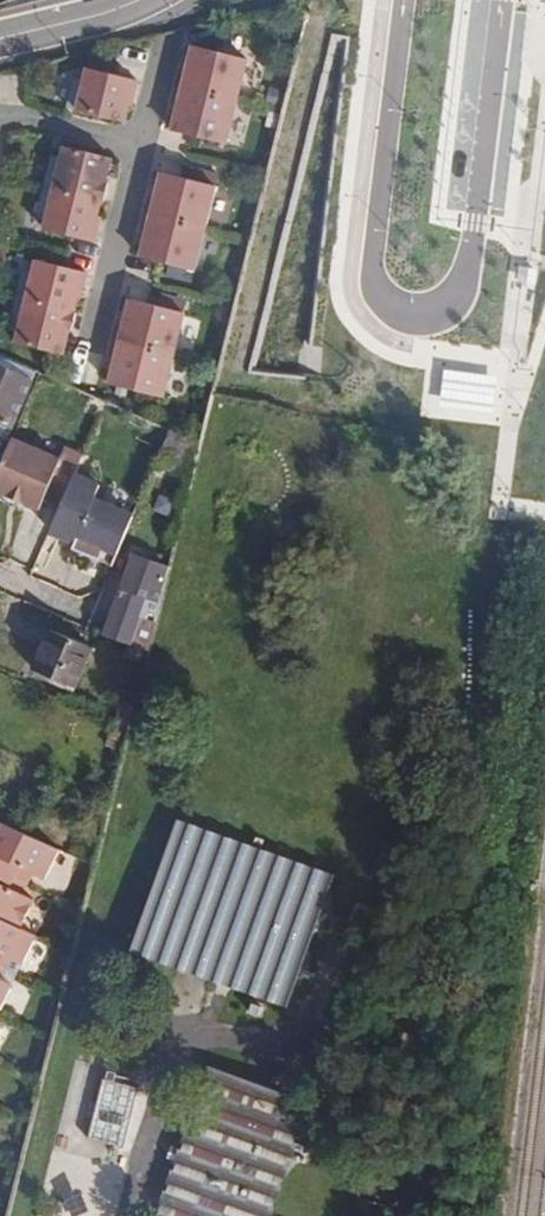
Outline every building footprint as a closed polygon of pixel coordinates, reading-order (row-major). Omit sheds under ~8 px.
[(247,59),(193,46),(187,66),(186,72),(179,70),(170,103),(177,105),(175,110),(170,130),(223,143),(247,59)] [(137,81),(88,69),(85,82),(76,80),(69,109),(124,122),(129,104),(130,98),(133,99),(137,81)] [(47,217),(45,229),(94,242),(98,225),(95,224),(99,209),(101,200),(104,201),(108,184),(105,184),(106,181),(112,159),(65,147),(62,159),(53,157),(39,215),(47,217)] [(212,186),(158,172),(153,192),(151,197),(144,195),(135,229),(141,230),(140,235),(134,256),(188,269),(212,186)] [(86,273),(37,260),(34,273),(24,270),(10,328),(19,331),(16,343),(62,356),(67,336),(69,331),(72,331),(76,314),(73,314),(77,296),(79,290),(82,290),(86,273)] [(177,311),(123,297),(117,319),(115,323),(109,321),(100,355),(106,356),(105,363),(99,382),(153,395),(177,311)] [(36,371),(0,355),(0,436),(7,439),(36,371)] [(0,468),(0,491),(8,494),(24,501),(40,508),(46,496),(63,503),(76,473),(84,455),(66,447),(61,458),(13,437),(0,468)] [(51,530),(78,542),(75,549),(113,565),(135,517),(94,498),(100,484),(76,473),(63,503),(51,530)] [(35,573),(41,576),(44,569),(38,566),(35,573)] [(147,654),(162,594),(130,582),(127,592),(122,590),(105,637),(147,654)] [(88,629),(102,634),(112,609),(97,604),(88,629)] [(92,648),(50,631),(34,669),(77,686),(92,648)] [(9,957),(23,964),(37,935),(22,927),(35,900),(22,893),(10,887),(15,876),(20,866),(32,872),(45,879),(60,849),(0,821),(0,953),(9,957)] [(229,993),(288,1012),(323,909),(333,878),(177,826),(132,960),(178,976),(229,993)] [(13,984),(0,978),(0,1010),(13,984)] [(212,1073),(159,1215),(274,1215),(314,1111),(212,1073)] [(137,1090),(104,1082),(90,1143),(122,1150),(137,1090)]
